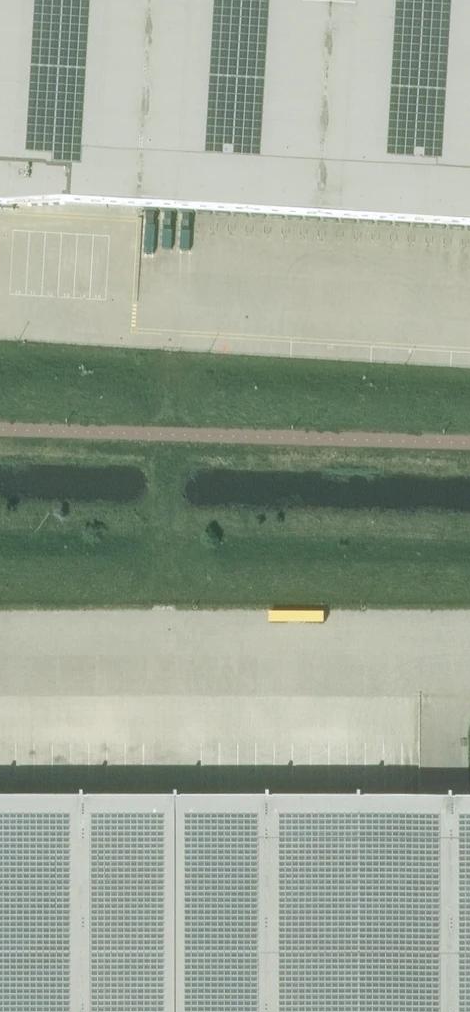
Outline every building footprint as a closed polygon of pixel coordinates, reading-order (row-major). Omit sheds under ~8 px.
[(14,208),(28,207),(66,205),(469,229),(469,0),(0,0),(0,207),(0,211),(14,212),(14,208)] [(468,809),(468,805),(0,805),(0,1011),(469,1011),(469,809),(468,809)]
